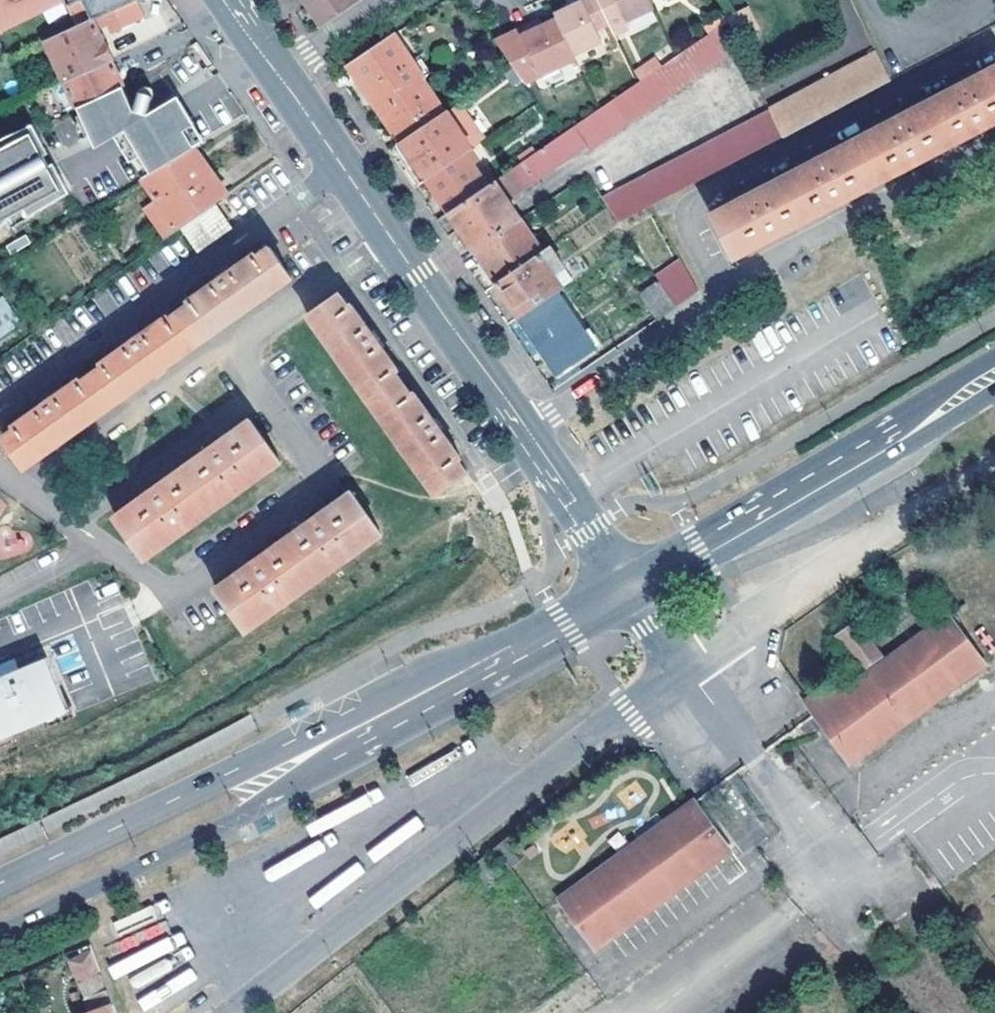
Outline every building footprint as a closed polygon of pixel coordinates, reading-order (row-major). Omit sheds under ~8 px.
[(3,36),(70,1),(70,0),(0,0),(0,30),(3,36)] [(70,1),(82,24),(102,14),(133,0),(70,0),(70,1)] [(151,0),(133,0),(102,14),(107,23),(117,18),(122,25),(132,21),(156,10),(151,0)] [(358,0),(323,0),(334,16),(358,0)] [(572,46),(600,33),(595,23),(610,16),(602,0),(578,0),(555,10),(559,18),(572,46)] [(610,16),(623,10),(625,15),(654,1),(654,0),(602,0),(610,16)] [(75,74),(121,52),(107,23),(102,14),(82,24),(57,35),(75,74)] [(749,41),(733,16),(585,119),(598,139),(602,143),(749,41)] [(537,28),(544,24),(541,17),(534,20),(537,28)] [(572,46),(559,18),(544,24),(537,28),(534,20),(496,39),(521,76),(575,50),(572,46)] [(360,55),(392,102),(437,71),(406,25),(360,55)] [(12,54),(3,36),(0,30),(0,60),(12,54)] [(902,73),(890,45),(782,101),(795,129),(902,73)] [(121,52),(75,74),(103,133),(119,124),(132,116),(161,165),(204,140),(205,139),(191,116),(201,109),(185,82),(154,100),(140,96),(121,52)] [(724,204),(747,249),(994,122),(994,65),(724,204)] [(414,135),(459,104),(437,71),(392,102),(414,135)] [(146,72),(140,96),(154,100),(161,76),(146,72)] [(459,104),(414,135),(415,136),(412,137),(418,146),(421,144),(440,172),(475,148),(497,133),(472,97),(460,105),(459,104)] [(631,214),(795,129),(782,101),(613,187),(631,214)] [(32,114),(0,130),(0,216),(4,213),(24,198),(29,207),(67,182),(32,114)] [(161,165),(132,116),(119,124),(148,173),(152,171),(161,165)] [(506,174),(519,193),(598,139),(585,119),(506,174)] [(161,165),(152,171),(188,224),(194,220),(228,196),(237,189),(204,140),(161,165)] [(440,172),(462,204),(506,174),(498,162),(488,167),(475,148),(440,172)] [(462,204),(487,242),(531,211),(519,193),(506,174),(462,204)] [(242,217),(228,196),(194,220),(209,240),(242,217)] [(24,198),(4,213),(9,221),(29,207),(24,198)] [(487,242),(510,276),(555,246),(531,211),(487,242)] [(555,246),(510,276),(534,309),(570,285),(577,279),(571,270),(559,252),(565,247),(561,242),(555,246)] [(577,266),(565,247),(559,252),(571,270),(577,266)] [(0,441),(24,473),(290,282),(266,248),(255,256),(253,254),(220,277),(188,301),(190,303),(166,321),(164,318),(134,339),(100,364),(101,367),(78,385),(75,382),(46,403),(10,428),(13,431),(0,441)] [(668,267),(672,273),(689,297),(711,282),(693,250),(668,267)] [(654,285),(671,310),(689,297),(672,273),(654,285)] [(609,341),(570,285),(534,309),(572,366),(609,341)] [(351,292),(320,314),(446,492),(477,471),(469,458),(472,456),(427,391),(423,394),(406,370),(410,367),(365,302),(361,305),(351,292)] [(0,307),(0,317),(7,327),(27,313),(15,298),(0,307)] [(141,498),(107,522),(136,562),(283,458),(254,417),(226,437),(141,498)] [(238,574),(216,589),(245,631),(381,535),(352,494),(333,507),(238,574)] [(8,504),(0,498),(0,516),(8,504)] [(828,704),(863,752),(994,656),(994,655),(960,608),(828,704)] [(869,616),(850,629),(874,663),(893,650),(869,616)] [(14,739),(11,732),(43,718),(46,726),(71,715),(45,654),(18,666),(0,673),(0,745),(14,739)] [(18,666),(14,657),(0,663),(0,673),(18,666)] [(729,845),(694,798),(564,893),(598,941),(729,845)] [(91,953),(87,954),(89,960),(84,963),(91,981),(81,986),(91,1012),(114,1012),(91,953)] [(528,1012),(585,1012),(603,1001),(584,974),(528,1012)]
